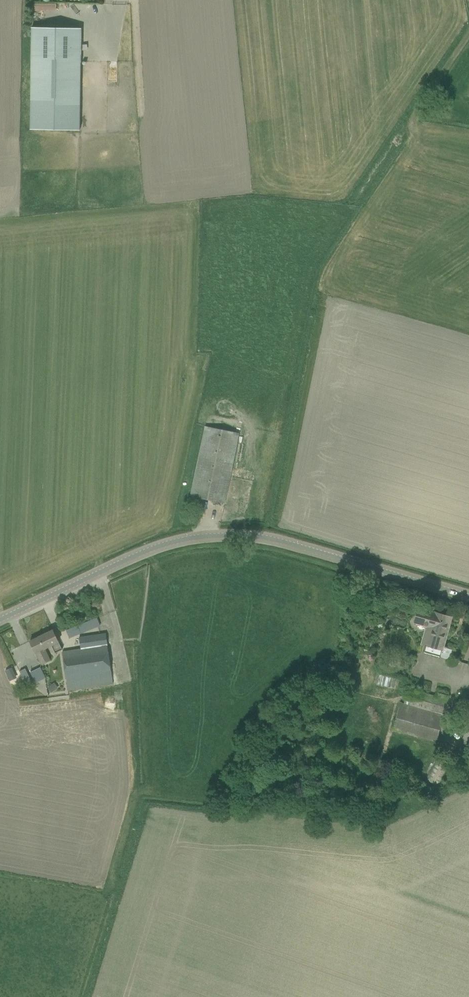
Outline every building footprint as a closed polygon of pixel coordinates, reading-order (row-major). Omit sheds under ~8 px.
[(80,131),(82,29),(34,28),(32,130),(80,131)] [(239,433),(205,426),(190,496),(224,503),(239,433)] [(419,609),(416,618),(414,623),(427,626),(421,644),(426,646),(424,652),(449,659),(452,650),(442,647),(451,616),(435,612),(435,613),(419,609)] [(97,617),(66,630),(69,638),(100,625),(97,617)] [(50,660),(44,648),(51,645),(55,653),(62,649),(58,642),(53,630),(30,641),(35,653),(41,664),(50,660)] [(62,651),(64,661),(68,690),(113,683),(107,643),(105,633),(79,637),(81,649),(62,651)] [(45,677),(40,667),(30,672),(35,682),(45,677)] [(399,702),(393,730),(436,743),(450,696),(436,692),(435,695),(418,690),(419,686),(415,685),(414,689),(408,687),(403,703),(399,702)] [(425,778),(439,787),(456,760),(441,752),(425,778)]
